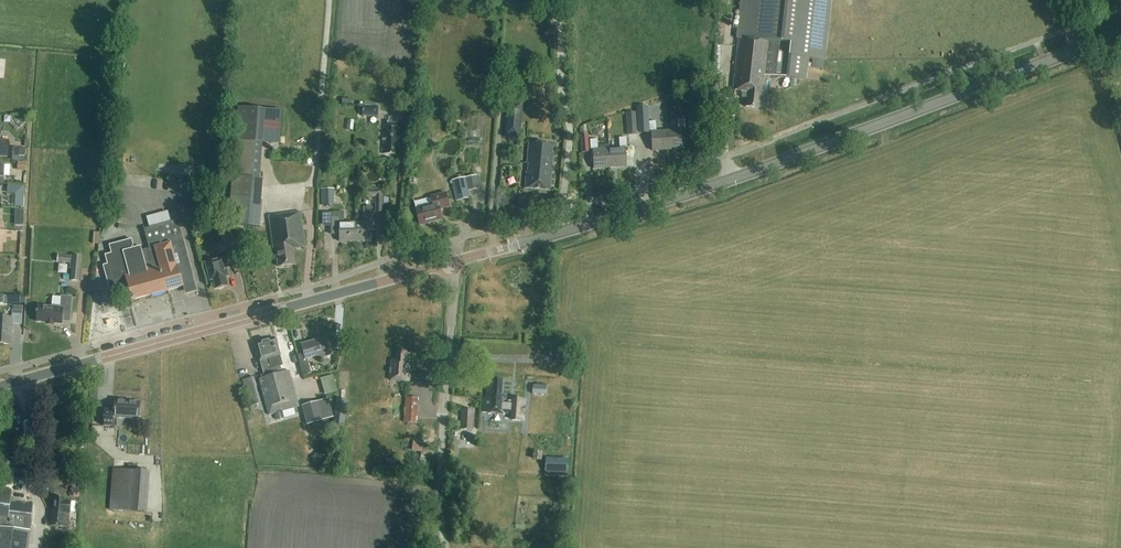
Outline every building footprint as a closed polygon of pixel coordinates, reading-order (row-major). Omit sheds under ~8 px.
[(739,39),(738,39),(733,91),(743,92),(742,98),(746,99),(746,107),(759,108),(760,107),(765,108),(767,90),(765,90),(766,76),(804,80),(807,59),(823,61),(830,0),(743,0),(739,39)] [(713,7),(715,20),(723,19),(721,6),(713,7)] [(520,139),(523,102),(507,101),(504,138),(520,139)] [(637,107),(638,123),(649,122),(647,106),(637,107)] [(378,118),(378,108),(363,107),(362,117),(378,118)] [(279,144),(282,111),(238,108),(235,142),(239,142),(236,177),(259,179),(262,143),(279,144)] [(687,120),(687,131),(696,131),(695,120),(693,120),(693,117),(687,117),(688,120),(687,120)] [(389,118),(388,124),(384,124),(382,154),(395,155),(396,143),(399,143),(400,125),(397,125),(397,118),(389,118)] [(627,120),(628,136),(637,135),(635,119),(627,120)] [(678,130),(667,131),(668,150),(685,149),(683,130),(685,130),(685,120),(677,120),(678,130)] [(668,150),(667,131),(656,132),(656,122),(649,122),(649,133),(651,132),(652,151),(668,150)] [(580,136),(582,154),(589,153),(588,135),(580,136)] [(620,148),(609,149),(610,168),(626,167),(625,148),(627,148),(626,138),(619,138),(620,148)] [(610,168),(609,149),(608,144),(598,145),(597,140),(590,140),(591,151),(593,150),(594,169),(610,168)] [(7,156),(8,142),(0,141),(0,156),(7,156)] [(529,164),(528,172),(526,172),(525,189),(550,191),(553,145),(529,142),(527,164),(529,164)] [(12,161),(25,162),(25,157),(26,157),(27,151),(25,150),(25,149),(13,148),(12,161)] [(326,157),(325,165),(334,166),(334,157),(326,157)] [(26,172),(26,163),(17,163),(17,171),(26,172)] [(3,177),(4,171),(7,171),(7,168),(10,168),(11,165),(0,164),(0,177),(3,177)] [(451,181),(453,187),(456,202),(470,199),(469,192),(480,190),(479,188),(482,188),(479,177),(477,177),(476,176),(465,179),(464,175),(458,177),(458,180),(451,181)] [(27,205),(27,182),(10,182),(10,192),(18,192),(18,205),(27,205)] [(237,198),(260,200),(261,184),(238,183),(237,198)] [(383,212),(382,191),(375,191),(375,186),(366,186),(366,198),(375,198),(375,213),(383,212)] [(334,206),(334,190),(321,190),(322,206),(334,206)] [(449,207),(446,193),(438,195),(438,196),(431,198),(433,205),(415,209),(420,225),(442,220),(439,209),(442,209),(449,207)] [(229,224),(260,226),(262,204),(231,203),(229,224)] [(366,222),(355,223),(355,241),(372,241),(371,222),(373,222),(373,208),(366,208),(366,222)] [(293,249),(305,247),(300,212),(269,217),(274,252),(276,251),(278,267),(295,264),(293,249)] [(344,213),(330,213),(322,213),(323,227),(330,227),(331,236),(339,235),(339,242),(355,241),(355,223),(344,223),(344,213)] [(143,228),(147,243),(152,241),(158,240),(157,237),(180,230),(177,220),(143,228)] [(182,287),(184,295),(197,292),(180,230),(157,237),(158,240),(152,241),(165,288),(164,288),(165,291),(182,287)] [(130,291),(133,300),(165,291),(164,288),(165,288),(152,241),(147,243),(149,249),(142,251),(141,247),(134,249),(131,239),(109,246),(111,254),(105,256),(108,265),(103,266),(111,296),(130,291)] [(217,244),(220,254),(235,250),(232,240),(217,244)] [(70,281),(79,282),(82,257),(71,256),(71,257),(58,255),(57,263),(70,265),(69,269),(72,270),(70,281)] [(227,285),(225,277),(228,276),(223,258),(205,263),(210,281),(213,280),(216,289),(227,285)] [(19,305),(20,297),(10,296),(9,304),(19,305)] [(69,323),(71,310),(72,297),(61,296),(60,308),(38,306),(36,322),(61,324),(62,322),(69,323)] [(10,344),(12,324),(22,324),(23,307),(12,306),(12,318),(0,318),(0,344),(10,344)] [(328,337),(301,345),(304,353),(297,355),(303,376),(311,374),(307,359),(317,356),(318,358),(332,354),(328,337)] [(334,338),(332,349),(341,350),(342,339),(334,338)] [(289,371),(278,374),(277,367),(282,366),(280,356),(275,339),(255,344),(260,361),(264,378),(259,379),(259,380),(259,379),(269,415),(299,407),(289,371)] [(390,380),(408,381),(410,354),(406,354),(406,352),(397,352),(396,361),(391,360),(390,380)] [(323,377),(327,393),(338,390),(333,374),(323,377)] [(513,401),(506,400),(506,395),(501,395),(502,381),(493,380),(493,382),(488,382),(487,398),(484,398),(483,412),(505,414),(505,413),(512,414),(512,420),(523,421),(524,400),(513,399),(513,401)] [(546,395),(546,386),(533,385),(532,394),(546,395)] [(407,398),(405,422),(416,423),(418,399),(407,398)] [(139,419),(140,402),(125,401),(125,400),(115,399),(114,411),(105,410),(103,426),(116,427),(117,418),(139,419)] [(336,399),(333,427),(344,429),(347,400),(336,399)] [(331,419),(326,401),(318,403),(317,402),(301,407),(307,426),(331,419)] [(461,427),(473,427),(474,410),(462,409),(461,427)] [(416,440),(415,449),(425,449),(425,440),(416,440)] [(317,465),(323,459),(319,455),(313,460),(317,465)] [(547,469),(561,470),(561,459),(548,459),(547,469)] [(110,511),(144,513),(148,472),(113,469),(110,511)] [(0,488),(0,547),(28,547),(30,531),(24,530),(25,524),(30,525),(33,505),(10,503),(12,490),(0,488)] [(50,512),(49,526),(69,528),(71,501),(65,501),(65,499),(55,498),(53,512),(50,512)] [(69,539),(60,538),(59,547),(68,547),(69,539)]
